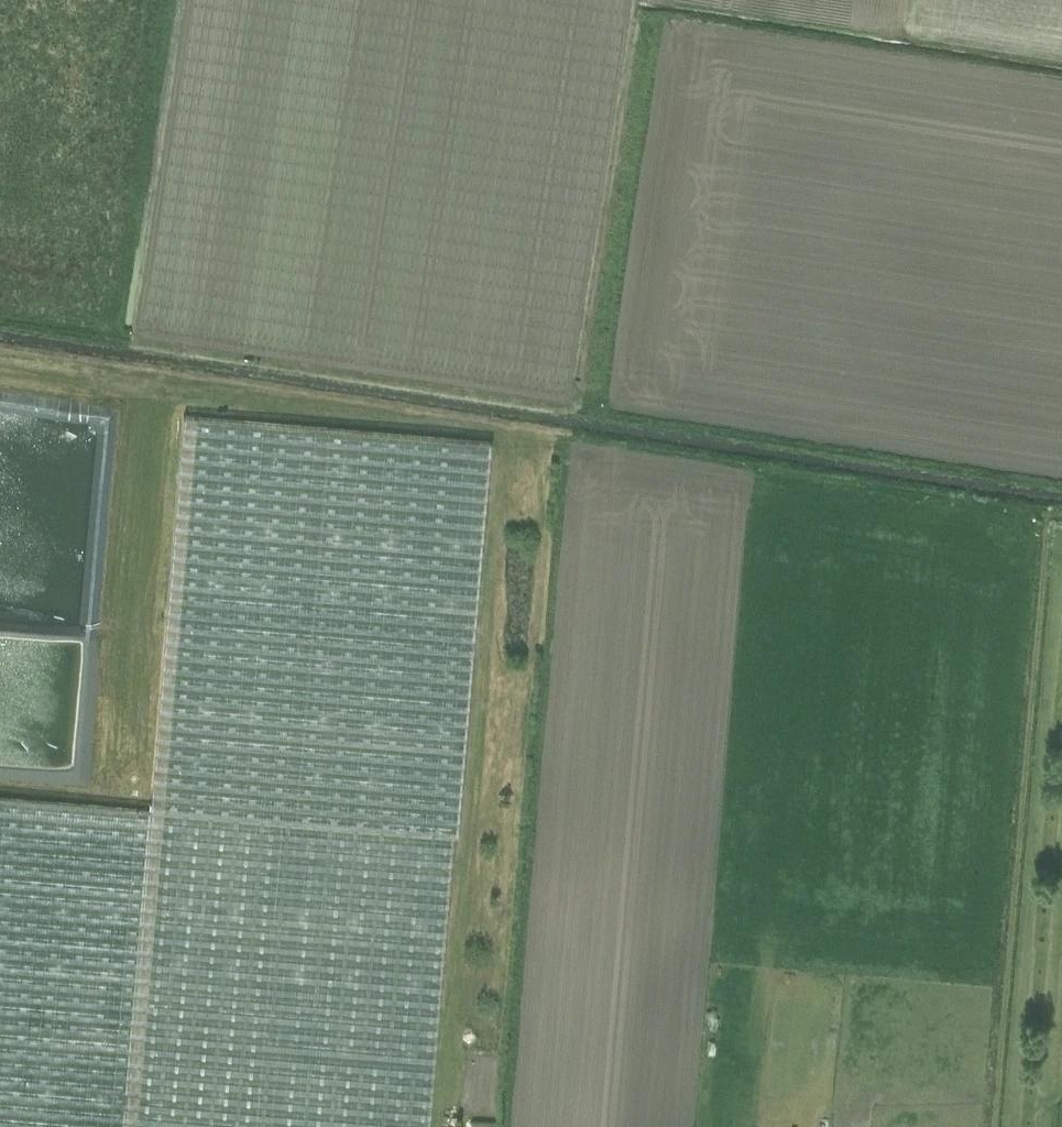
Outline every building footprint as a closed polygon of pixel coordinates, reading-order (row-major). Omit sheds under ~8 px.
[(454,836),(458,836),(491,442),(184,416),(151,811),(0,798),(0,1126),(429,1126),(454,836)]
